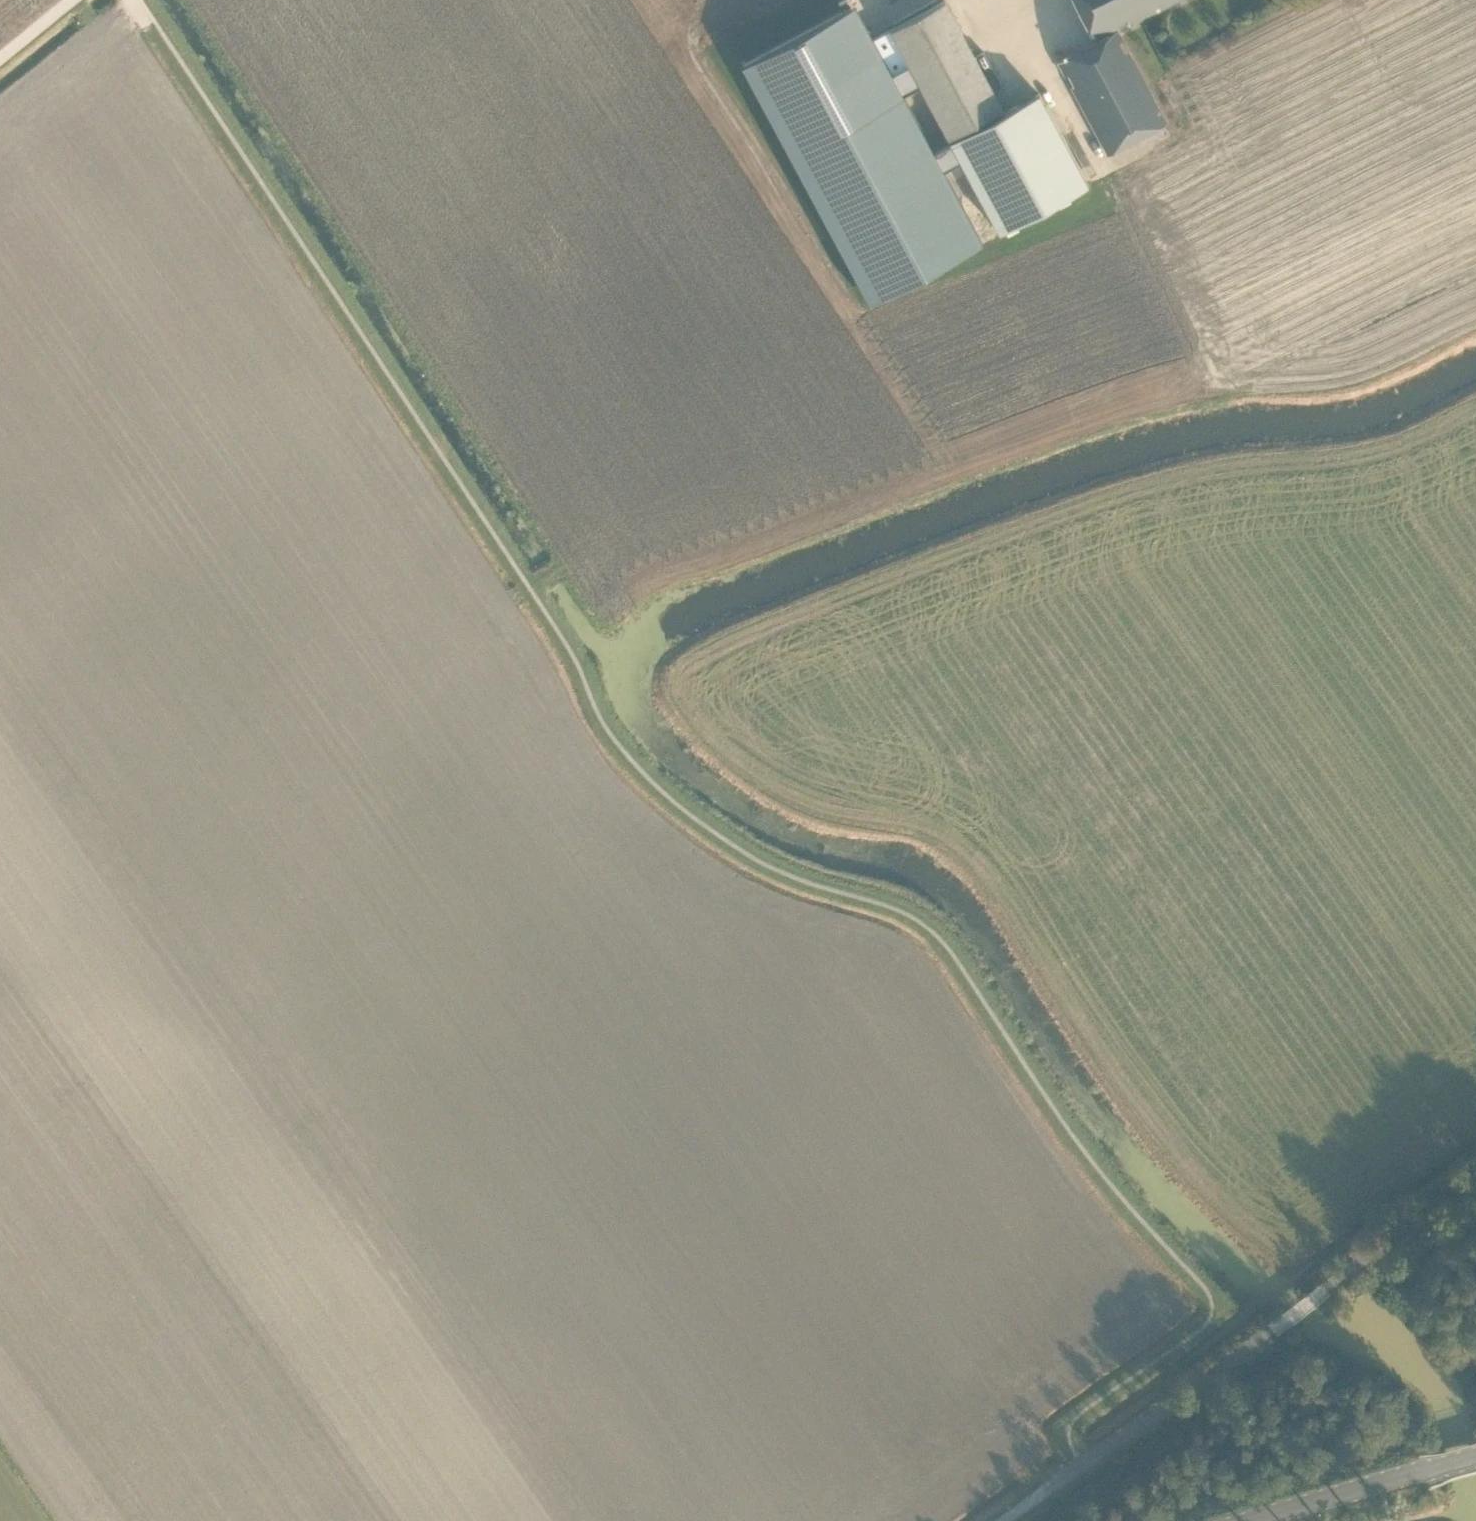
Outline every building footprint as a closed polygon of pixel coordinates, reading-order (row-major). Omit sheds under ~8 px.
[(1038,92),(949,140),(950,142),(929,153),(898,94),(919,82),(948,135),(1004,104),(995,87),(1002,84),(983,50),(977,54),(948,0),(941,0),(890,28),(909,62),(887,74),(850,6),(745,63),(872,299),(978,243),(939,171),(959,160),(998,232),(1088,184),(1038,92)] [(1095,39),(1057,59),(1066,74),(1068,73),(1073,83),(1071,84),(1108,153),(1166,122),(1117,29),(1174,0),(1075,0),(1095,39)]
